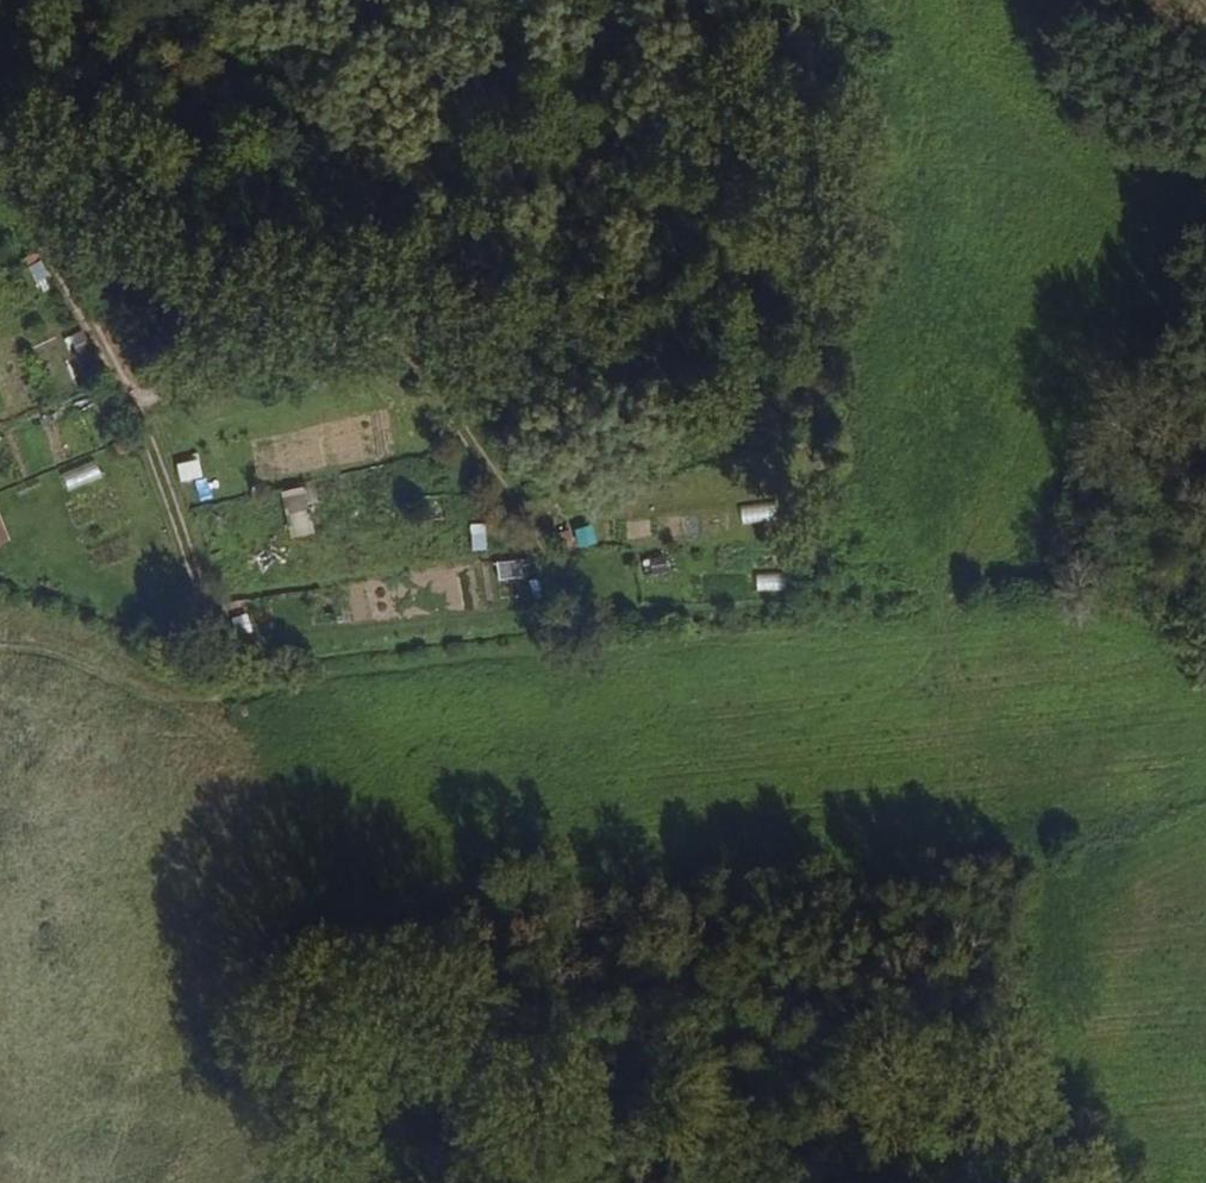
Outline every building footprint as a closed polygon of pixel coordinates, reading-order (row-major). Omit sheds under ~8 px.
[(11,543),(0,513),(0,547),(11,543)] [(501,586),(532,580),(527,555),(497,561),(501,586)]
